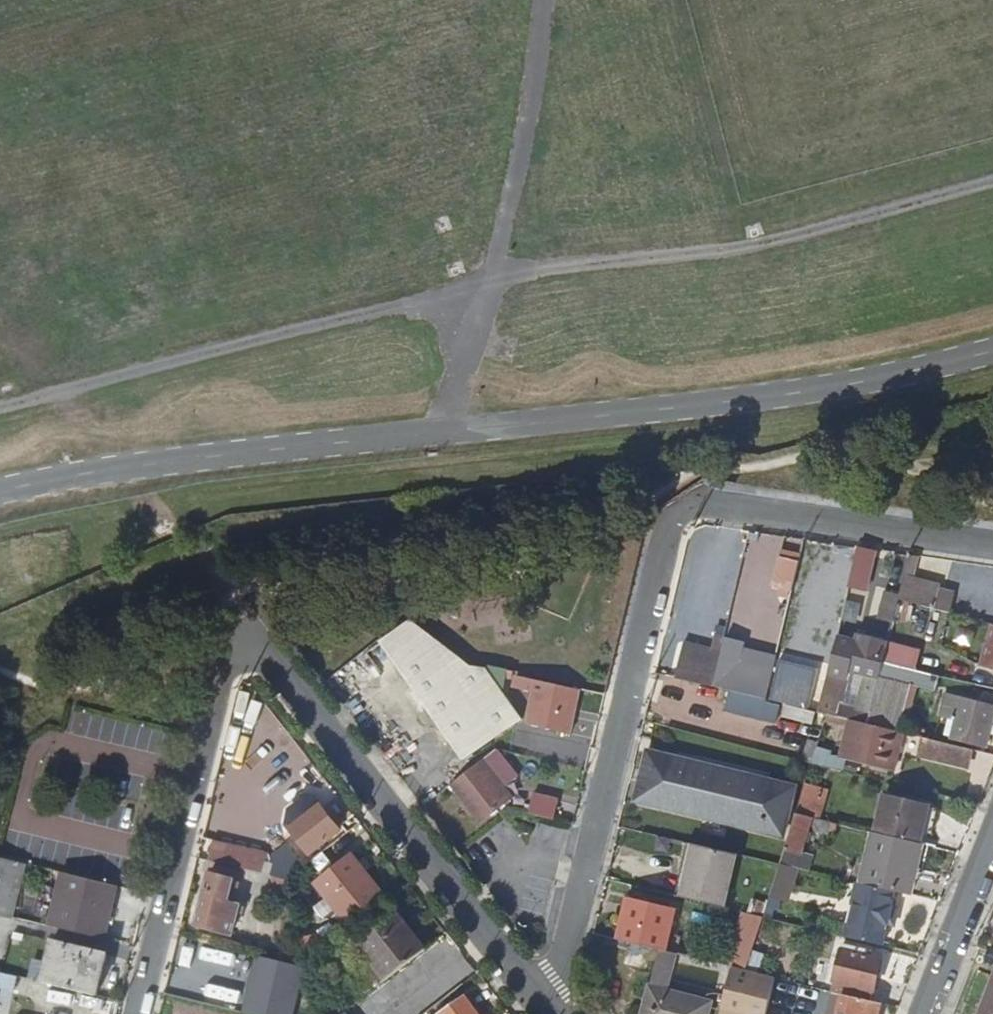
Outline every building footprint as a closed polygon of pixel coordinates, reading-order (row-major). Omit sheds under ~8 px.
[(850,586),(871,590),(879,549),(858,544),(850,586)] [(921,557),(911,555),(902,593),(899,604),(950,617),(955,597),(941,594),(941,591),(913,584),(921,557)] [(794,591),(801,563),(781,558),(774,586),(794,591)] [(895,622),(899,604),(902,593),(885,589),(878,617),(895,622)] [(755,610),(753,618),(762,620),(763,612),(755,610)] [(762,620),(753,618),(746,616),(741,635),(755,639),(755,642),(731,636),(723,674),(745,680),(750,659),(767,663),(772,644),(771,642),(776,624),(762,620)] [(415,621),(384,643),(465,759),(525,721),(487,665),(472,665),(483,680),(467,690),(451,665),(462,657),(415,621)] [(985,667),(992,669),(992,632),(985,667)] [(838,639),(820,713),(828,715),(851,720),(869,725),(879,684),(866,682),(859,710),(839,705),(840,702),(843,702),(850,672),(873,678),(877,662),(879,662),(882,649),(838,639)] [(889,644),(885,662),(909,669),(914,650),(889,644)] [(678,677),(714,686),(717,674),(720,664),(684,655),(678,677)] [(476,684),(483,680),(472,665),(462,657),(451,665),(467,690),(476,684)] [(771,697),(809,707),(819,669),(781,659),(771,697)] [(942,677),(915,670),(912,686),(916,687),(938,692),(942,677)] [(717,674),(714,686),(768,699),(771,688),(717,674)] [(580,691),(516,677),(513,689),(533,693),(527,715),(529,716),(526,725),(570,735),(580,691)] [(905,728),(916,687),(912,686),(896,683),(886,723),(905,728)] [(987,748),(992,723),(992,708),(947,696),(942,716),(959,720),(954,740),(987,748)] [(869,725),(851,720),(842,758),(895,771),(904,733),(869,725)] [(973,750),(927,739),(923,755),(969,766),(973,750)] [(485,758),(453,783),(482,821),(514,796),(506,786),(520,775),(498,748),(485,758)] [(656,755),(645,804),(784,835),(795,786),(656,755)] [(550,818),(554,819),(559,800),(534,793),(529,813),(550,818)] [(887,796),(877,832),(921,843),(931,807),(887,796)] [(292,828),(311,854),(342,830),(322,804),(309,815),(305,810),(295,817),(299,822),(292,828)] [(839,823),(797,812),(783,853),(800,859),(811,825),(817,827),(816,829),(830,833),(831,829),(837,831),(839,823)] [(862,885),(896,893),(910,897),(923,844),(921,843),(877,832),(875,832),(862,885)] [(348,837),(328,853),(335,862),(355,846),(348,837)] [(227,843),(221,863),(266,874),(271,854),(227,843)] [(696,843),(682,895),(726,906),(739,854),(696,843)] [(16,914),(29,862),(0,855),(0,910),(16,914)] [(364,868),(329,896),(350,924),(386,896),(364,868)] [(119,886),(63,872),(50,926),(106,940),(119,886)] [(211,873),(198,926),(231,934),(238,908),(226,905),(233,878),(211,873)] [(293,900),(289,880),(276,877),(281,902),(293,900)] [(857,884),(844,935),(883,945),(896,893),(862,885),(857,884)] [(619,938),(629,940),(659,948),(666,949),(667,950),(676,909),(629,898),(619,938)] [(358,942),(387,980),(427,948),(398,912),(358,942)] [(730,965),(732,965),(746,969),(758,930),(740,926),(730,965)] [(53,940),(43,982),(98,994),(107,953),(53,940)] [(833,991),(845,993),(873,1000),(882,958),(869,955),(871,948),(843,942),(833,991)] [(649,987),(662,990),(672,951),(667,950),(666,949),(659,948),(649,987)] [(253,1013),(280,1013),(293,963),(264,956),(260,975),(262,976),(253,1013)] [(746,969),(732,965),(725,993),(769,1005),(776,976),(746,969)] [(669,992),(662,990),(649,987),(642,1013),(663,1013),(669,992)] [(982,1013),(992,1013),(992,987),(982,1013)] [(663,1013),(707,1013),(711,1002),(669,992),(663,1013)] [(880,1002),(873,1000),(845,993),(839,1013),(877,1013),(880,1002)] [(466,996),(441,1013),(479,1013),(466,996)]
